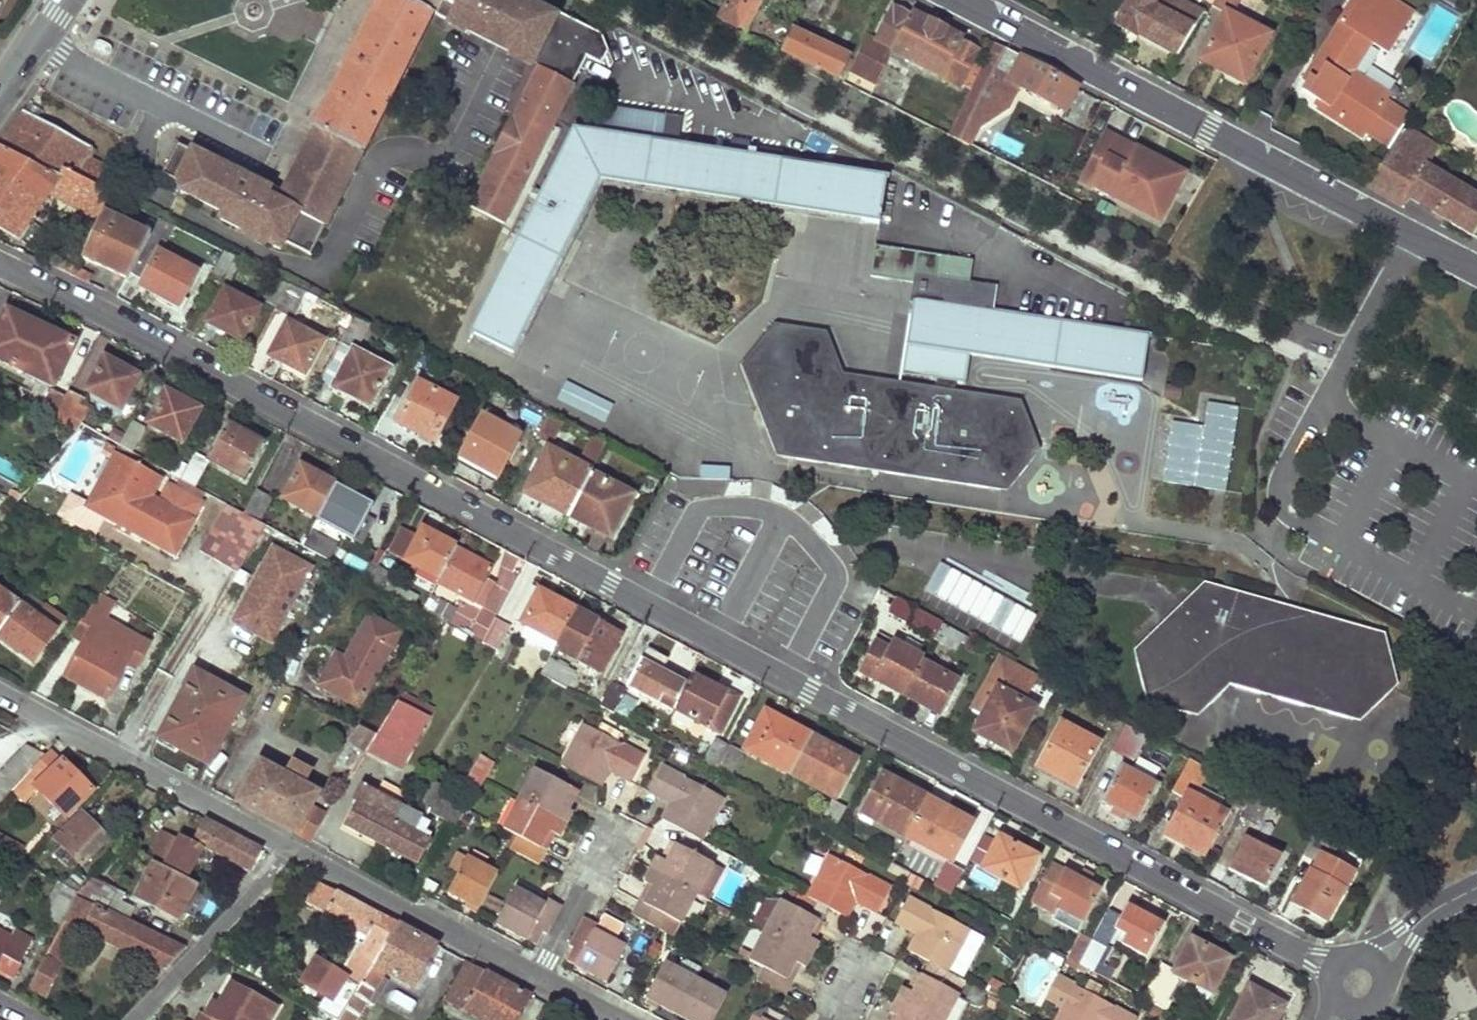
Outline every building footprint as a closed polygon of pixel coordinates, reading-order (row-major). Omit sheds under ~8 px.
[(313,130),(360,153),(431,14),(446,21),(457,0),(379,0),(313,130)] [(543,14),(514,0),(457,0),(446,21),(529,64),(522,77),(504,113),(513,117),(538,68),(568,83),(573,74),(576,76),(586,58),(600,65),(607,51),(599,38),(545,10),(543,14)] [(746,27),(760,0),(726,0),(716,18),(736,28),(738,23),(746,27)] [(797,15),(811,22),(822,0),(804,0),(797,15)] [(1183,3),(1185,0),(1128,0),(1115,26),(1136,36),(1138,33),(1178,52),(1201,11),(1183,3)] [(1240,0),(1217,0),(1216,3),(1225,9),(1207,45),(1227,57),(1222,67),(1246,80),(1271,31),(1234,12),(1240,0)] [(1364,131),(1389,145),(1406,117),(1381,103),(1384,98),(1348,76),(1365,44),(1383,54),(1396,30),(1386,25),(1396,5),(1387,0),(1343,0),(1331,19),(1333,20),(1311,61),(1319,66),(1312,77),(1309,76),(1301,91),(1319,102),(1315,108),(1361,135),(1364,131)] [(1396,30),(1406,11),(1396,5),(1386,25),(1396,30)] [(891,54),(910,64),(958,89),(977,52),(957,41),(958,39),(910,14),(907,18),(890,8),(874,42),(866,39),(848,73),(877,88),(890,63),(887,62),(891,54)] [(738,23),(736,28),(744,32),(746,27),(738,23)] [(846,60),(789,30),(780,50),(837,80),(846,60)] [(992,45),(946,136),(961,144),(971,125),(973,126),(1005,110),(1016,89),(1061,112),(1075,88),(1048,74),(992,45)] [(1227,57),(1207,45),(1201,57),(1222,67),(1227,57)] [(890,63),(906,72),(910,64),(891,54),(887,62),(890,63)] [(513,117),(467,207),(503,225),(574,86),(572,85),(568,83),(538,68),(513,117)] [(568,83),(572,85),(576,76),(573,74),(568,83)] [(573,129),(470,333),(512,355),(599,178),(675,191),(729,199),(751,203),(877,223),(884,178),(824,169),(723,153),(687,148),(661,144),(665,117),(602,107),(598,134),(573,129)] [(1423,124),(1408,114),(1406,117),(1389,145),(1366,184),(1398,205),(1404,196),(1475,238),(1476,233),(1476,229),(1474,227),(1476,222),(1476,198),(1433,171),(1440,161),(1430,154),(1435,145),(1417,133),(1423,124)] [(20,115),(0,140),(0,149),(56,181),(64,172),(105,196),(115,179),(85,162),(90,153),(20,115)] [(309,255),(360,153),(313,130),(280,196),(176,144),(167,162),(161,174),(176,181),(179,192),(222,214),(219,220),(279,250),(283,242),(309,255)] [(1107,130),(1083,172),(1098,181),(1096,185),(1108,193),(1110,190),(1160,219),(1171,198),(1170,197),(1184,174),(1107,130)] [(81,227),(91,234),(101,215),(110,199),(105,196),(64,172),(56,181),(0,149),(0,231),(14,240),(47,193),(86,217),(81,227)] [(1098,181),(1083,172),(1080,177),(1096,185),(1098,181)] [(148,237),(101,215),(91,234),(80,261),(125,281),(127,277),(148,237)] [(169,228),(156,221),(148,237),(127,277),(141,283),(155,256),(169,228)] [(787,369),(756,407),(772,450),(777,451),(778,452),(780,453),(781,458),(821,464),(824,460),(826,465),(865,471),(869,467),(870,472),(910,478),(914,474),(915,479),(955,486),(958,481),(959,486),(998,492),(1001,489),(1002,489),(1004,488),(1009,488),(1033,458),(1032,453),(1033,452),(1033,450),(1036,446),(1022,410),(1017,409),(1016,407),(1014,407),(1012,402),(973,396),(970,401),(968,396),(952,392),(953,383),(964,385),(969,358),(1141,382),(1147,336),(990,313),(993,294),(974,292),(973,299),(956,296),(957,289),(933,286),(934,277),(936,259),(873,249),(869,277),(917,284),(915,300),(908,299),(898,375),(936,381),(934,390),(930,389),(927,393),(925,388),(898,384),(884,382),(881,386),(879,381),(842,375),(828,339),(823,338),(822,337),(820,337),(819,332),(778,325),(773,331),(787,369)] [(184,271),(155,256),(141,283),(138,289),(175,310),(185,290),(176,284),(184,271)] [(91,276),(76,269),(72,278),(87,284),(91,276)] [(185,290),(193,276),(184,271),(176,284),(185,290)] [(993,286),(934,277),(933,286),(957,289),(956,296),(973,299),(974,292),(993,294),(993,286)] [(316,301),(287,287),(273,313),(292,321),(303,303),(313,308),(316,301)] [(256,307),(220,289),(201,323),(236,342),(256,307)] [(0,322),(0,358),(51,385),(74,341),(8,306),(0,322)] [(388,373),(353,355),(368,327),(352,319),(336,348),(340,350),(349,354),(329,393),(345,401),(347,397),(369,408),(388,373)] [(773,331),(778,325),(773,324),(740,365),(756,407),(787,369),(773,331)] [(319,345),(286,328),(274,351),(285,356),(280,366),(303,377),(319,345)] [(349,354),(340,350),(320,388),(329,393),(349,354)] [(274,351),(270,360),(280,366),(285,356),(274,351)] [(136,377),(103,359),(85,392),(118,410),(136,377)] [(556,401),(602,423),(610,405),(565,383),(556,401)] [(452,405),(415,386),(394,426),(416,438),(418,433),(433,441),(452,405)] [(36,412),(51,420),(64,397),(49,389),(36,412)] [(200,409),(166,390),(148,423),(182,442),(200,409)] [(517,437),(500,427),(515,401),(496,390),(457,460),(493,480),(517,437)] [(80,405),(64,397),(51,420),(68,429),(79,408),(80,405)] [(345,401),(367,413),(369,408),(347,397),(345,401)] [(1225,492),(1238,407),(1206,402),(1203,427),(1171,422),(1162,482),(1225,492)] [(79,408),(68,429),(74,432),(86,411),(79,408)] [(560,423),(546,416),(533,441),(548,448),(560,423)] [(144,429),(131,421),(118,446),(131,453),(144,429)] [(240,441),(244,434),(228,426),(224,432),(240,441)] [(265,445),(244,434),(240,441),(224,432),(208,463),(245,483),(265,445)] [(416,438),(430,446),(433,441),(418,433),(416,438)] [(551,510),(567,518),(587,477),(604,445),(591,439),(577,467),(545,450),(526,488),(554,503),(551,510)] [(159,481),(116,457),(87,509),(172,557),(191,523),(149,500),(159,481)] [(192,457),(180,480),(194,487),(206,465),(192,457)] [(301,467),(283,501),(318,519),(336,485),(301,467)] [(614,486),(612,489),(587,477),(567,518),(608,539),(630,495),(614,486)] [(360,528),(373,505),(336,485),(318,519),(316,522),(362,547),(370,533),(360,528)] [(526,488),(522,495),(551,510),(554,503),(526,488)] [(254,492),(243,513),(258,522),(270,501),(254,492)] [(9,499),(0,494),(0,508),(9,499)] [(243,513),(229,506),(204,551),(239,570),(264,525),(258,522),(243,513)] [(415,539),(402,562),(419,571),(434,579),(439,581),(456,548),(420,529),(415,539)] [(402,562),(415,539),(398,530),(385,553),(402,562)] [(310,532),(303,547),(328,559),(336,545),(310,532)] [(493,568),(456,548),(439,581),(436,586),(481,610),(494,586),(486,581),(493,568)] [(269,549),(231,623),(269,642),(308,568),(269,549)] [(1035,616),(939,563),(924,590),(1020,643),(1035,616)] [(434,579),(419,571),(415,578),(430,586),(434,579)] [(415,599),(392,586),(388,592),(412,604),(415,599)] [(1210,586),(1207,586),(1207,587),(1205,589),(1202,590),(1199,590),(1197,589),(1175,614),(1172,618),(1172,624),(1168,624),(1142,653),(1144,658),(1143,662),(1140,664),(1149,701),(1152,700),(1156,702),(1159,706),(1160,710),(1188,718),(1197,720),(1198,719),(1201,716),(1205,714),(1209,716),(1237,690),(1306,710),(1310,708),(1312,712),(1349,722),(1350,721),(1351,719),(1355,718),(1358,719),(1362,720),(1389,694),(1388,690),(1388,686),(1390,683),(1393,682),(1384,644),(1381,642),(1377,641),(1376,638),(1375,634),(1338,624),(1334,626),(1332,622),(1296,612),(1290,610),(1288,617),(1246,604),(1248,598),(1210,586)] [(17,604),(0,592),(0,628),(17,604)] [(539,592),(536,599),(547,605),(550,598),(539,592)] [(431,596),(423,611),(449,624),(457,610),(431,596)] [(70,635),(82,640),(62,677),(106,700),(124,663),(136,669),(148,647),(98,619),(108,606),(97,598),(70,635)] [(536,599),(522,624),(527,627),(558,643),(575,612),(550,598),(547,605),(536,599)] [(1290,610),(1248,598),(1246,604),(1288,617),(1290,610)] [(937,624),(893,600),(886,614),(930,637),(937,624)] [(56,631),(64,621),(45,605),(36,618),(17,604),(0,628),(0,641),(32,663),(56,631)] [(621,637),(575,612),(558,643),(554,650),(600,675),(621,637)] [(400,634),(369,617),(345,660),(335,655),(319,684),(359,707),(400,634)] [(482,643),(498,651),(509,630),(493,622),(482,643)] [(923,650),(880,626),(855,673),(856,673),(853,678),(866,684),(868,679),(899,696),(921,654),(923,650)] [(558,643),(527,627),(521,638),(552,655),(554,650),(558,643)] [(646,649),(625,688),(672,714),(674,711),(689,684),(660,668),(665,659),(646,649)] [(940,710),(959,675),(921,654),(899,696),(919,707),(922,701),(940,710)] [(1031,710),(1001,693),(1015,667),(994,656),(979,682),(993,690),(973,726),(993,737),(989,744),(1006,754),(1031,710)] [(541,674),(567,688),(574,673),(549,660),(541,674)] [(193,673),(157,739),(210,768),(244,699),(193,673)] [(725,692),(723,694),(692,677),(689,684),(674,711),(719,736),(739,700),(725,692)] [(611,687),(600,707),(614,714),(624,694),(611,687)] [(919,707),(936,716),(940,710),(922,701),(919,707)] [(403,771),(426,717),(397,704),(377,737),(368,752),(366,754),(403,771)] [(765,713),(744,752),(790,777),(810,740),(811,738),(765,713)] [(644,757),(585,725),(561,768),(598,787),(608,769),(631,782),(644,757)] [(1095,744),(1059,725),(1034,768),(1051,777),(1055,772),(1074,782),(1095,744)] [(377,737),(358,726),(350,743),(368,752),(377,737)] [(973,726),(969,733),(989,744),(993,737),(973,726)] [(1117,737),(1131,744),(1137,734),(1123,726),(1117,737)] [(1137,734),(1131,744),(1138,749),(1144,738),(1137,734)] [(701,761),(718,770),(729,749),(713,740),(701,761)] [(834,801),(854,763),(810,740),(790,777),(834,801)] [(356,770),(366,754),(368,752),(350,743),(340,762),(356,770)] [(21,777),(29,768),(43,753),(25,744),(0,770),(0,799),(21,777)] [(43,753),(29,768),(40,779),(32,787),(65,818),(91,790),(59,758),(58,760),(47,748),(43,753)] [(729,749),(718,770),(733,778),(745,757),(729,749)] [(481,755),(464,784),(478,792),(495,763),(481,755)] [(1182,798),(1162,835),(1200,856),(1223,814),(1191,797),(1205,772),(1185,761),(1169,791),(1182,798)] [(291,762),(283,776),(302,786),(310,772),(291,762)] [(283,776),(260,763),(237,804),(262,818),(311,845),(327,816),(310,806),(317,794),(302,786),(283,776)] [(723,799),(662,766),(648,791),(670,803),(660,821),(700,842),(723,799)] [(1153,786),(1117,767),(1098,803),(1134,822),(1153,786)] [(29,768),(21,777),(32,787),(40,779),(29,768)] [(577,791),(536,769),(503,830),(516,838),(509,851),(538,867),(554,836),(558,838),(572,812),(567,810),(577,791)] [(1051,777),(1071,788),(1074,782),(1055,772),(1051,777)] [(883,777),(862,816),(908,840),(929,802),(883,777)] [(430,784),(418,807),(457,827),(469,805),(430,784)] [(383,786),(377,797),(398,809),(404,797),(383,786)] [(377,797),(364,790),(354,809),(358,812),(348,830),(377,846),(398,809),(377,797)] [(953,865),(974,826),(929,802),(908,840),(953,865)] [(819,825),(835,833),(846,812),(830,803),(819,825)] [(377,846),(416,867),(436,829),(398,809),(377,846)] [(81,812),(55,839),(64,848),(55,857),(69,870),(78,861),(81,865),(108,837),(81,812)] [(249,871),(262,851),(204,820),(192,841),(180,835),(178,839),(162,831),(147,859),(152,862),(184,878),(203,847),(249,871)] [(1328,839),(1313,831),(1300,854),(1316,862),(1319,856),(1325,846),(1328,839)] [(8,854),(15,842),(0,834),(0,849),(8,854)] [(1256,843),(1244,836),(1242,841),(1253,848),(1256,843)] [(1328,839),(1325,846),(1334,851),(1338,844),(1328,839)] [(714,864),(670,840),(660,859),(656,857),(642,883),(646,885),(629,915),(658,931),(666,917),(681,925),(714,864)] [(1001,840),(982,875),(1020,895),(1038,859),(1001,840)] [(1242,841),(1226,870),(1261,889),(1279,856),(1256,843),(1253,848),(1242,841)] [(0,849),(0,862),(13,869),(18,859),(8,854),(0,849)] [(458,853),(450,869),(458,873),(466,857),(458,853)] [(1304,882),(1291,906),(1324,923),(1350,873),(1319,856),(1316,862),(1305,883),(1304,882)] [(447,892),(478,909),(497,874),(466,857),(458,873),(447,892)] [(889,890),(829,857),(806,898),(845,920),(854,904),(875,916),(889,890)] [(152,862),(134,900),(136,901),(175,920),(194,883),(184,878),(152,862)] [(934,887),(953,897),(965,875),(946,865),(934,887)] [(1101,894),(1051,868),(1031,905),(1057,919),(1060,914),(1084,927),(1101,894)] [(77,892),(77,893),(107,908),(116,891),(90,878),(77,892)] [(394,924),(310,879),(298,902),(360,934),(356,942),(352,940),(335,972),(310,959),(297,983),(321,996),(314,1009),(335,1019),(394,924)] [(55,881),(39,909),(62,921),(64,917),(77,893),(55,881)] [(543,903),(516,888),(497,925),(526,941),(532,928),(543,934),(546,935),(561,906),(546,898),(543,903)] [(116,891),(107,908),(127,918),(136,901),(134,900),(116,891)] [(77,896),(65,918),(80,926),(163,967),(182,948),(77,896)] [(983,942),(907,901),(893,926),(914,938),(906,952),(929,964),(947,974),(948,971),(963,979),(983,942)] [(823,924),(782,902),(749,962),(763,969),(756,982),(784,997),(799,970),(803,972),(818,946),(812,943),(823,924)] [(1164,928),(1126,908),(1121,918),(1114,931),(1127,938),(1121,948),(1147,962),(1164,928)] [(1121,918),(1108,911),(1092,943),(1104,950),(1109,942),(1114,931),(1121,918)] [(62,921),(42,958),(58,965),(80,926),(65,918),(64,917),(62,921)] [(596,926),(583,918),(568,946),(572,948),(581,953),(575,966),(606,983),(625,947),(594,930),(596,926)] [(374,992),(371,991),(382,972),(411,988),(434,946),(425,941),(394,924),(335,1019),(356,1019),(374,992)] [(532,928),(526,941),(536,946),(543,934),(532,928)] [(1127,938),(1114,931),(1109,942),(1121,948),(1127,938)] [(12,977),(30,942),(12,932),(9,937),(0,932),(0,971),(12,977)] [(1078,941),(1068,960),(1080,966),(1090,947),(1078,941)] [(1090,947),(1080,966),(1094,973),(1106,951),(1104,950),(1092,943),(1090,947)] [(1192,943),(1173,977),(1177,979),(1213,997),(1230,964),(1192,943)] [(581,953),(572,948),(566,961),(575,966),(581,953)] [(58,965),(42,958),(27,987),(42,994),(58,965)] [(443,1003),(475,1019),(515,1019),(528,996),(518,991),(466,962),(443,1003)] [(664,964),(645,999),(685,1019),(712,1019),(725,996),(664,964)] [(947,974),(929,964),(921,978),(958,998),(965,984),(947,974)] [(1156,979),(1175,989),(1177,979),(1173,977),(1160,970),(1156,979)] [(916,975),(906,993),(901,990),(887,1016),(892,1019),(891,1019),(945,1019),(957,1000),(958,998),(921,978),(916,975)] [(1056,1019),(1135,1019),(1056,977),(1044,999),(1062,1009),(1056,1019)] [(1173,993),(1175,989),(1156,979),(1144,1000),(1157,1007),(1168,1013),(1178,995),(1173,993)] [(192,1019),(264,1019),(272,1005),(226,980),(214,1003),(209,1000),(200,1015),(196,1013),(192,1019)] [(1213,997),(1199,990),(1195,998),(1209,1005),(1213,997)] [(1273,1001),(1249,990),(1233,1019),(1278,1019),(1284,1009),(1287,1010),(1293,998),(1281,993),(1279,997),(1275,996),(1273,1001)] [(389,993),(384,1004),(407,1015),(412,1004),(389,993)] [(957,1000),(945,1019),(979,1019),(983,1014),(957,1000)] [(757,1012),(753,1016),(760,1019),(792,1019),(770,1007),(757,1012)] [(1157,1007),(1152,1018),(1155,1019),(1164,1019),(1168,1013),(1157,1007)]
